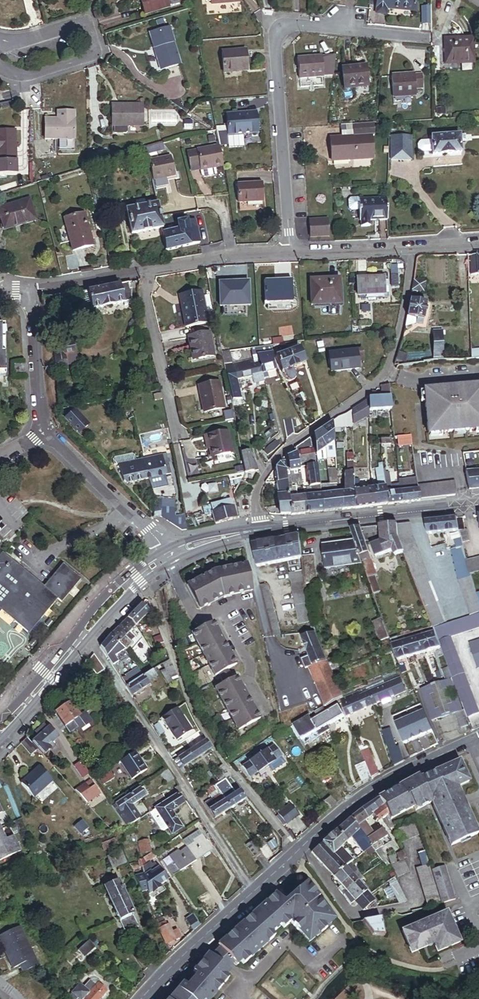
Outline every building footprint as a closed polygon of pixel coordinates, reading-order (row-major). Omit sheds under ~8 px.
[(146,12),(168,5),(167,0),(142,0),(146,12)] [(378,13),(388,13),(388,7),(416,9),(416,0),(379,0),(378,13)] [(421,7),(421,25),(430,25),(430,7),(421,7)] [(179,63),(172,43),(174,42),(170,27),(149,33),(160,69),(179,63)] [(474,37),(446,37),(446,63),(474,63),(474,37)] [(245,52),(222,53),(223,74),(247,73),(245,52)] [(320,57),(296,60),(299,79),(322,77),(320,57)] [(368,65),(345,67),(346,88),(370,86),(368,65)] [(421,75),(394,76),(395,98),(416,97),(415,91),(422,91),(421,75)] [(144,124),(144,105),(112,106),(113,132),(127,131),(127,125),(144,124)] [(59,120),(45,120),(45,141),(59,141),(59,139),(74,139),(74,120),(72,120),(72,112),(59,112),(59,120)] [(243,149),(242,136),(256,135),(255,113),(226,115),(227,134),(218,134),(218,137),(219,144),(220,147),(228,146),(229,150),(243,149)] [(372,124),(346,125),(346,138),(372,137),(372,124)] [(218,137),(218,134),(216,128),(210,130),(211,139),(218,137)] [(20,134),(7,134),(6,140),(0,140),(0,137),(0,157),(0,159),(0,179),(18,180),(18,166),(19,166),(20,134)] [(413,137),(393,136),(393,161),(412,161),(413,137)] [(331,138),(331,149),(340,149),(341,161),(373,160),(372,137),(346,138),(331,138)] [(467,144),(466,137),(432,138),(432,140),(431,151),(431,156),(460,156),(460,144),(467,144)] [(431,151),(432,140),(421,139),(418,141),(417,143),(417,147),(418,150),(420,151),(431,151)] [(164,151),(163,144),(147,149),(148,154),(164,151)] [(220,147),(219,144),(186,153),(191,169),(199,166),(202,176),(204,177),(218,173),(216,166),(222,163),(220,147)] [(340,149),(331,149),(332,161),(341,161),(340,149)] [(105,150),(98,152),(100,160),(107,157),(105,150)] [(171,156),(149,160),(150,163),(153,180),(175,176),(171,156)] [(72,183),(62,186),(64,193),(74,189),(72,183)] [(261,184),(238,185),(239,203),(262,203),(261,184)] [(388,220),(388,198),(350,198),(350,199),(350,211),(352,213),(360,213),(360,220),(362,220),(362,226),(370,226),(370,220),(388,220)] [(0,207),(0,215),(3,226),(17,223),(18,225),(35,220),(29,199),(0,207)] [(163,230),(158,206),(127,212),(132,236),(163,230)] [(83,214),(64,219),(72,251),(91,246),(83,214)] [(330,236),(329,220),(310,221),(312,237),(330,236)] [(179,231),(163,235),(166,252),(200,243),(195,222),(188,224),(188,222),(177,224),(179,231)] [(470,255),(470,273),(478,273),(478,255),(470,255)] [(385,274),(359,276),(359,278),(360,291),(360,293),(374,292),(375,296),(390,294),(388,270),(385,270),(385,274)] [(340,278),(311,280),(313,306),(342,303),(340,278)] [(360,291),(359,278),(351,278),(353,292),(360,291)] [(292,279),(265,281),(267,302),(294,299),(292,279)] [(249,280),(220,283),(222,306),(251,303),(249,280)] [(414,280),(412,292),(418,293),(418,290),(425,291),(426,282),(414,280)] [(129,282),(89,291),(90,299),(92,309),(123,302),(131,301),(132,289),(129,289),(129,282)] [(181,311),(185,327),(207,322),(201,290),(180,295),(183,311),(181,311)] [(90,299),(89,291),(82,292),(83,300),(90,299)] [(411,299),(406,325),(417,323),(424,323),(427,303),(411,299)] [(434,331),(434,357),(443,356),(443,331),(434,331)] [(209,332),(187,336),(192,361),(214,356),(209,332)] [(54,347),(56,372),(69,370),(68,357),(75,356),(74,345),(54,347)] [(305,362),(300,346),(290,350),(289,348),(286,349),(287,352),(288,351),(293,366),(305,362)] [(275,369),(272,357),(274,356),(271,347),(262,348),(251,349),(253,359),(252,359),(253,364),(261,362),(263,372),(275,369)] [(293,366),(288,351),(287,352),(286,349),(283,350),(284,352),(276,354),(281,370),(293,366)] [(357,349),(330,352),(332,371),(359,368),(358,356),(357,349)] [(229,351),(221,351),(224,364),(231,362),(229,351)] [(409,354),(400,351),(398,360),(407,362),(409,354)] [(263,372),(261,362),(253,364),(252,359),(224,365),(228,383),(237,381),(236,378),(253,375),(254,383),(265,380),(263,372)] [(27,361),(16,361),(17,372),(27,371),(27,361)] [(197,394),(201,413),(222,408),(217,381),(198,385),(200,393),(197,394)] [(423,389),(428,435),(478,430),(478,384),(423,389)] [(391,409),(389,386),(381,386),(382,396),(369,397),(369,398),(369,410),(391,409)] [(163,399),(160,389),(153,390),(156,401),(163,399)] [(369,410),(369,398),(352,409),(353,424),(369,413),(369,410)] [(89,427),(72,408),(63,417),(79,435),(89,427)] [(337,418),(331,422),(332,427),(346,427),(345,415),(337,418)] [(284,418),(287,438),(295,432),(293,418),(284,418)] [(332,427),(331,422),(321,429),(324,438),(326,447),(333,443),(332,427)] [(228,429),(207,433),(211,456),(232,452),(228,429)] [(326,447),(324,438),(321,429),(313,435),(317,461),(327,460),(326,447)] [(410,435),(401,437),(403,445),(411,444),(410,435)] [(301,444),(295,448),(298,463),(314,462),(311,437),(301,444)] [(270,446),(264,451),(267,455),(273,451),(280,444),(276,440),(270,446)] [(301,476),(298,463),(295,448),(290,452),(290,455),(287,456),(289,467),(285,467),(286,478),(301,476)] [(167,474),(165,465),(163,458),(167,457),(166,450),(158,452),(159,454),(144,457),(148,478),(167,474)] [(249,452),(241,453),(244,472),(260,469),(255,458),(251,458),(249,452)] [(355,508),(353,493),(353,481),(353,454),(347,454),(348,473),(345,473),(346,491),(340,491),(342,509),(355,508)] [(148,478),(144,457),(120,464),(124,481),(127,483),(148,478)] [(279,505),(265,507),(269,513),(291,513),(291,514),(307,513),(305,495),(297,496),(295,486),(291,487),(287,487),(287,481),(291,481),(298,480),(298,484),(302,483),(301,476),(286,478),(285,467),(284,462),(279,462),(275,467),(276,472),(272,472),(273,478),(276,477),(279,494),(277,495),(279,505)] [(388,503),(383,474),(382,464),(379,464),(379,468),(376,469),(378,487),(372,488),(375,505),(388,503)] [(319,478),(317,465),(306,465),(310,487),(320,486),(319,478)] [(466,471),(470,489),(478,488),(478,465),(475,465),(476,470),(466,471)] [(328,475),(328,468),(322,469),(322,478),(319,478),(320,486),(329,485),(328,475)] [(244,472),(229,475),(231,485),(239,483),(244,472)] [(401,503),(399,485),(391,485),(389,473),(383,474),(388,503),(388,505),(401,503)] [(331,475),(328,475),(329,485),(337,484),(336,477),(331,477),(331,475)] [(417,486),(416,478),(399,480),(399,485),(401,503),(419,501),(417,486)] [(375,505),(372,488),(359,489),(358,480),(353,481),(353,493),(355,508),(375,505)] [(457,493),(455,482),(417,486),(419,501),(453,497),(457,493)] [(324,511),(321,494),(321,490),(320,486),(310,487),(308,487),(308,489),(313,489),(313,494),(308,495),(310,513),(324,511)] [(342,509),(340,491),(321,494),(324,511),(342,509)] [(214,524),(235,518),(231,499),(202,506),(205,516),(212,514),(214,524)] [(58,519),(55,524),(59,528),(63,523),(58,519)] [(427,535),(460,531),(457,522),(456,519),(425,522),(427,535)] [(463,521),(457,522),(460,531),(462,539),(463,543),(470,541),(467,530),(465,530),(463,521)] [(409,524),(398,525),(399,540),(404,552),(423,603),(433,628),(446,624),(436,598),(413,539),(409,524)] [(404,552),(399,540),(398,525),(380,527),(382,542),(372,545),(376,557),(394,551),(396,555),(404,552)] [(378,540),(377,527),(362,528),(366,542),(378,540)] [(366,542),(362,528),(351,529),(354,540),(362,563),(372,559),(366,542)] [(300,535),(254,543),(258,566),(303,558),(303,557),(300,535)] [(362,563),(354,540),(324,544),(327,569),(357,565),(363,564),(362,563)] [(2,609),(30,632),(59,597),(64,601),(83,578),(64,563),(46,585),(4,550),(0,555),(0,611),(2,609)] [(303,558),(305,568),(307,584),(319,582),(315,555),(303,557),(303,558)] [(363,564),(365,571),(370,583),(374,594),(381,592),(375,575),(378,574),(372,559),(362,563),(363,564)] [(473,575),(478,573),(478,559),(469,562),(473,575)] [(213,572),(185,586),(198,610),(223,597),(253,590),(247,564),(213,572)] [(314,622),(307,584),(305,568),(291,571),(300,624),(314,622)] [(470,616),(478,613),(478,595),(478,594),(477,589),(473,575),(459,580),(470,616)] [(269,583),(261,585),(272,636),(280,634),(269,583)] [(135,626),(149,611),(141,604),(127,618),(135,626)] [(450,638),(478,628),(478,613),(470,616),(446,624),(433,628),(441,648),(445,659),(452,677),(453,679),(469,722),(478,718),(478,715),(450,638)] [(390,640),(381,615),(372,618),(380,643),(390,640)] [(136,637),(131,631),(135,626),(127,618),(111,635),(121,644),(125,649),(127,651),(133,644),(131,642),(136,637)] [(214,623),(190,634),(212,678),(216,676),(220,686),(213,690),(234,733),(257,722),(235,679),(231,681),(226,671),(235,667),(214,623)] [(390,640),(397,660),(441,648),(433,628),(390,640)] [(343,698),(329,664),(315,631),(301,637),(308,656),(312,664),(309,665),(321,694),(325,704),(326,706),(340,699),(343,698)] [(116,647),(121,644),(111,635),(100,647),(112,666),(118,663),(128,656),(125,652),(127,651),(125,649),(120,654),(116,647)] [(160,635),(154,637),(156,644),(163,641),(160,635)] [(470,645),(478,670),(478,642),(470,645)] [(94,655),(87,663),(96,676),(104,670),(94,655)] [(312,664),(308,656),(301,659),(304,667),(309,665),(312,664)] [(452,677),(445,659),(440,661),(447,679),(452,677)] [(173,667),(163,673),(169,684),(178,679),(173,667)] [(124,679),(120,679),(132,696),(149,685),(147,682),(157,676),(152,669),(142,676),(138,669),(129,674),(130,675),(130,676),(130,677),(124,679)] [(390,698),(406,691),(399,675),(367,688),(368,691),(373,705),(383,701),(390,698)] [(453,679),(419,690),(430,721),(456,713),(462,728),(470,725),(469,722),(453,679)] [(373,705),(368,691),(359,696),(357,692),(343,698),(340,699),(346,716),(373,705)] [(336,702),(327,707),(330,712),(339,706),(336,702)] [(56,715),(51,717),(60,731),(64,728),(68,733),(73,730),(74,732),(91,722),(85,713),(79,717),(75,710),(71,710),(68,705),(54,713),(56,715)] [(327,725),(345,716),(339,706),(330,712),(318,719),(312,723),(320,736),(322,739),(331,734),(327,725)] [(326,706),(314,713),(318,719),(330,712),(327,707),(326,706)] [(399,736),(412,759),(421,755),(435,745),(426,723),(428,722),(421,706),(408,712),(414,728),(399,736)] [(191,730),(176,707),(161,718),(167,727),(168,726),(177,740),(191,730)] [(308,716),(292,726),(305,746),(320,736),(312,723),(308,716)] [(31,743),(37,750),(43,756),(50,749),(48,747),(58,737),(49,727),(48,728),(45,724),(36,732),(40,736),(31,743)] [(382,732),(393,767),(403,763),(399,748),(396,749),(390,730),(382,732)] [(37,750),(31,743),(26,738),(21,743),(31,755),(37,750)] [(207,740),(173,761),(179,769),(212,749),(207,740)] [(269,747),(242,764),(249,776),(267,765),(270,770),(272,771),(284,763),(281,756),(274,744),(272,745),(270,743),(267,744),(269,747)] [(365,763),(371,777),(372,780),(378,776),(366,749),(363,751),(362,748),(359,749),(365,763)] [(135,753),(119,762),(130,780),(146,771),(135,753)] [(88,773),(80,761),(74,765),(82,777),(88,773)] [(476,833),(456,786),(467,781),(460,763),(455,761),(425,774),(418,778),(416,776),(377,798),(377,799),(386,812),(391,821),(412,809),(415,811),(430,802),(449,845),(476,833)] [(371,777),(365,763),(356,767),(362,781),(371,777)] [(225,780),(231,776),(226,768),(220,772),(225,780)] [(52,781),(40,769),(25,783),(36,795),(52,781)] [(167,769),(160,774),(166,784),(174,779),(167,769)] [(111,774),(100,780),(103,785),(114,778),(111,774)] [(226,787),(235,781),(231,776),(225,780),(214,786),(218,791),(230,811),(245,801),(240,793),(236,795),(234,792),(231,794),(226,787)] [(91,781),(74,791),(84,803),(99,793),(91,781)] [(206,791),(210,796),(218,791),(214,786),(206,791)] [(140,789),(111,807),(125,827),(132,825),(136,822),(128,808),(145,797),(140,789)] [(215,820),(230,811),(218,791),(210,796),(212,800),(205,805),(215,820)] [(179,794),(155,810),(167,829),(171,835),(183,827),(173,811),(185,803),(179,794)] [(328,811),(336,805),(331,798),(322,803),(328,811)] [(381,847),(390,840),(388,837),(390,835),(386,828),(375,835),(364,821),(374,815),(378,822),(383,819),(391,829),(393,828),(391,821),(386,812),(377,799),(370,804),(364,808),(349,820),(372,846),(376,851),(391,868),(395,866),(384,854),(386,852),(381,847)] [(288,804),(285,806),(293,816),(296,814),(288,804)] [(285,806),(278,812),(287,822),(293,816),(285,806)] [(167,829),(155,810),(150,813),(161,831),(163,831),(167,829)] [(372,846),(349,820),(335,831),(345,842),(351,837),(363,852),(367,850),(372,846)] [(395,831),(400,842),(419,835),(414,823),(395,831)] [(1,826),(0,826),(0,861),(22,850),(14,834),(6,838),(1,826)] [(100,833),(97,829),(91,834),(94,838),(100,833)] [(353,859),(341,845),(345,842),(335,831),(322,843),(344,867),(349,863),(353,859)] [(196,862),(211,852),(200,833),(184,843),(188,849),(196,862)] [(141,854),(151,852),(149,839),(138,841),(141,854)] [(262,855),(253,842),(247,847),(256,859),(262,855)] [(333,877),(344,867),(322,843),(311,853),(333,877)] [(376,851),(372,846),(367,850),(371,855),(376,851)] [(125,853),(123,849),(108,856),(113,866),(126,860),(123,854),(125,853)] [(196,862),(188,849),(180,854),(179,851),(170,857),(180,872),(196,862)] [(156,856),(153,852),(140,860),(149,895),(161,888),(160,886),(167,882),(159,868),(155,870),(152,867),(149,869),(146,863),(156,856)] [(392,858),(396,865),(401,862),(397,855),(392,858)] [(413,872),(405,859),(404,860),(401,862),(396,865),(395,865),(403,878),(413,872)] [(359,883),(363,879),(349,863),(344,867),(333,877),(347,893),(359,883)] [(427,864),(416,868),(428,906),(439,902),(427,864)] [(431,870),(442,904),(455,900),(445,866),(431,870)] [(118,882),(105,888),(125,934),(139,928),(118,882)] [(276,894),(217,946),(219,948),(233,965),(235,967),(240,963),(242,966),(275,938),(272,935),(281,927),(283,930),(291,924),(309,944),(316,938),(317,938),(328,929),(327,928),(334,921),(316,901),(319,898),(306,883),(283,903),(276,894)] [(375,901),(359,883),(347,893),(355,902),(363,912),(375,901)] [(390,887),(399,905),(406,903),(395,883),(390,887)] [(355,902),(347,893),(343,895),(350,905),(355,902)] [(192,913),(184,918),(193,931),(200,925),(192,913)] [(447,913),(402,932),(412,955),(434,945),(438,953),(460,944),(447,913)] [(383,937),(381,918),(362,922),(373,937),(383,937)] [(165,922),(158,925),(166,944),(180,938),(177,931),(173,933),(170,925),(167,926),(165,922)] [(0,935),(0,944),(13,969),(19,966),(24,974),(41,966),(36,956),(31,947),(20,925),(0,935)] [(93,947),(86,940),(77,949),(84,956),(93,947)] [(36,945),(31,947),(36,956),(40,953),(36,945)] [(228,978),(225,976),(229,972),(227,970),(210,956),(208,954),(192,972),(197,975),(187,987),(183,983),(169,998),(211,998),(228,978)] [(106,992),(98,985),(94,989),(87,983),(84,988),(79,984),(68,998),(69,998),(100,998),(106,992)]
